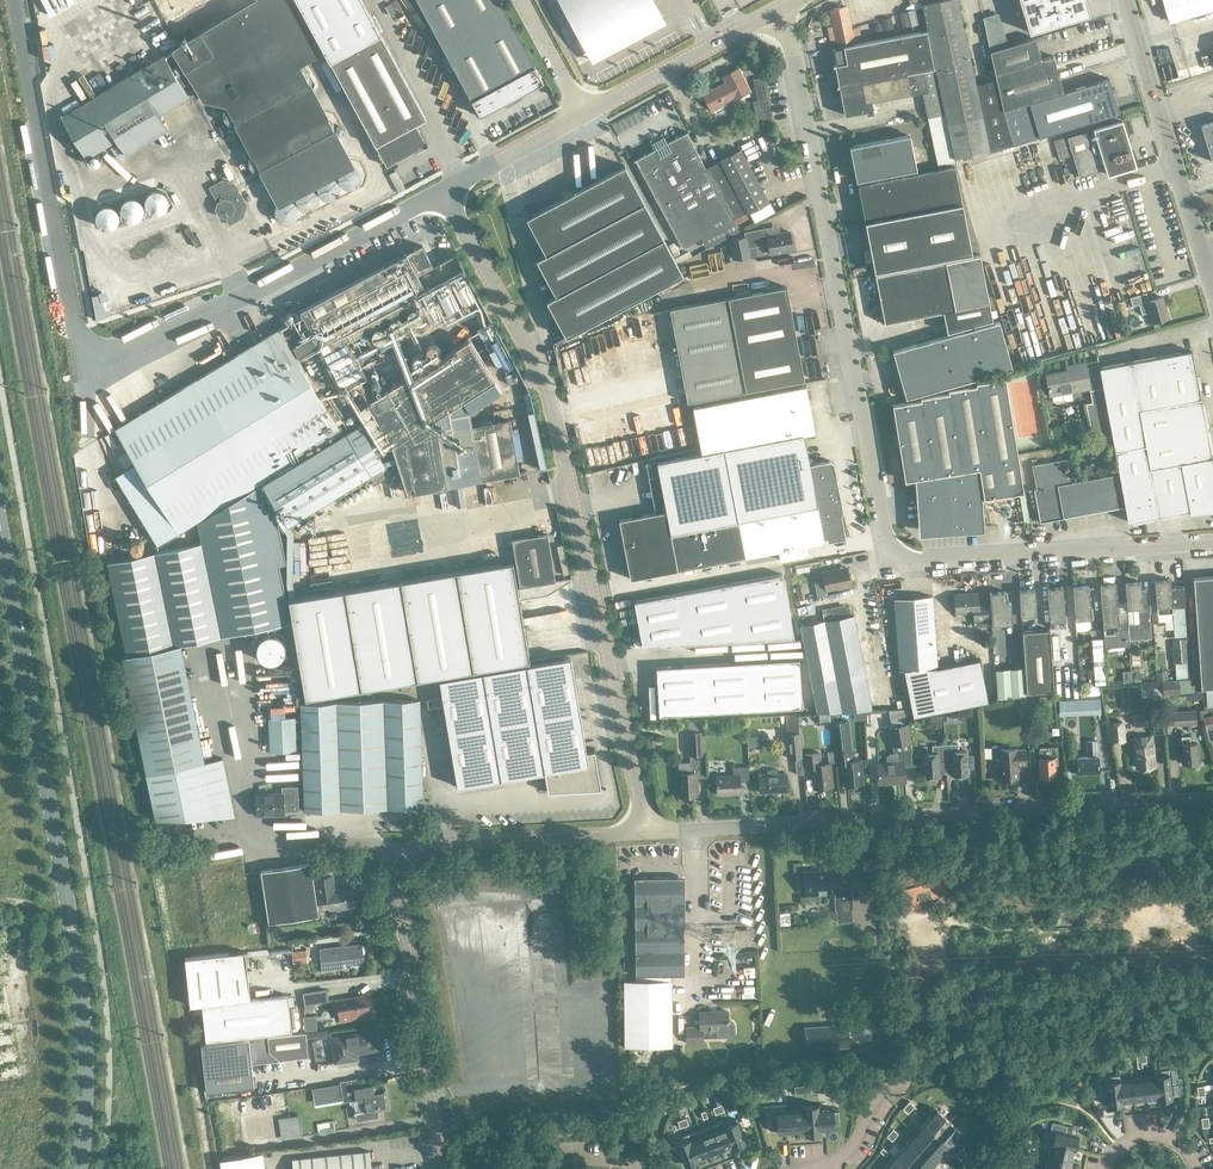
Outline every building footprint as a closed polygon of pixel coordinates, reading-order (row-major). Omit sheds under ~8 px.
[(62,116),(87,158),(117,139),(127,154),(168,129),(159,114),(189,96),(183,85),(190,80),(202,99),(226,105),(224,108),(223,110),(223,113),(223,116),(224,119),(225,121),(227,123),(230,124),(232,125),(235,125),(250,154),(249,158),(248,161),(248,163),(249,165),(251,168),(252,170),(255,171),(257,172),(260,173),(277,204),(275,207),(275,211),(276,215),(277,217),(279,220),(282,222),(285,223),(288,223),(291,222),(293,221),(295,218),(297,216),(298,214),(299,210),(299,208),(298,206),(295,202),(292,200),(296,198),(296,200),(296,202),(297,204),(298,207),(300,209),(303,210),(307,212),(310,211),(315,209),(317,207),(318,205),(319,203),(320,200),(319,197),(319,195),(318,193),(316,191),(313,189),(318,186),(317,189),(318,191),(318,193),(319,195),(320,196),(322,198),(325,200),(327,200),(330,200),(332,200),(334,199),(336,198),(338,196),(339,194),(340,192),(341,189),(341,187),(340,184),(339,183),(338,181),(336,179),(334,178),(338,176),(338,179),(339,181),(340,183),(342,186),(345,188),(348,189),(351,189),(354,188),(358,186),(360,184),(361,180),(362,177),(361,174),(360,170),(358,168),(356,167),(354,166),(355,165),(336,130),(334,130),(328,119),(329,117),(311,83),(309,82),(301,66),(321,54),(288,0),(253,0),(202,31),(164,53),(164,54),(62,116)] [(172,18),(207,0),(162,0),(172,18)] [(387,166),(427,145),(416,124),(427,119),(380,33),(362,0),(297,0),(387,166)] [(480,115),(544,81),(500,0),(418,0),(480,115)] [(593,63),(667,23),(655,0),(560,0),(593,63)] [(923,3),(946,115),(955,157),(990,150),(983,115),(976,85),(959,0),(936,0),(923,3)] [(1030,32),(1090,14),(1086,0),(1020,0),(1030,32)] [(1172,22),(1212,10),(1212,0),(1165,0),(1172,22)] [(837,42),(838,44),(854,40),(846,6),(830,10),(833,21),(829,22),(833,43),(837,42)] [(917,9),(900,12),(903,27),(920,23),(917,9)] [(990,51),(1009,46),(999,13),(984,17),(990,51)] [(894,31),(891,18),(881,21),(884,33),(894,31)] [(884,33),(882,24),(875,25),(877,34),(884,33)] [(836,65),(840,87),(840,86),(935,69),(935,68),(928,31),(845,47),(845,46),(848,63),(836,65)] [(1036,37),(1009,46),(990,51),(997,81),(1004,110),(1030,102),(1029,102),(1064,91),(1053,55),(1042,59),(1036,37)] [(726,82),(704,94),(713,112),(726,105),(725,104),(734,99),(735,99),(751,91),(739,68),(723,76),(726,82)] [(944,115),(935,69),(840,87),(845,115),(867,111),(867,114),(875,113),(873,101),(911,94),(925,92),(930,118),(931,118),(944,115)] [(758,100),(753,101),(758,123),(773,120),(769,103),(764,77),(754,79),(758,100)] [(1109,78),(1064,91),(1029,102),(1030,102),(1040,136),(1120,112),(1109,78)] [(997,81),(976,85),(983,115),(992,113),(1004,110),(997,81)] [(992,113),(983,115),(990,150),(990,152),(1040,137),(1040,136),(1030,102),(1004,110),(992,113)] [(956,162),(955,158),(946,115),(944,115),(931,118),(930,118),(928,118),(938,165),(956,162)] [(1098,141),(1105,164),(1108,175),(1136,166),(1122,121),(1094,130),(1098,141)] [(1203,125),(1212,157),(1212,122),(1203,125)] [(1098,141),(1093,142),(1090,131),(1070,137),(1083,177),(1102,171),(1101,166),(1105,164),(1098,141)] [(687,133),(636,159),(684,248),(734,221),(734,220),(706,169),(687,133)] [(909,136),(852,147),(858,179),(916,168),(909,136)] [(1066,137),(1054,140),(1060,160),(1072,156),(1066,137)] [(720,162),(706,169),(734,220),(747,212),(748,213),(750,212),(754,220),(773,210),(769,202),(770,202),(742,149),(719,160),(720,162)] [(625,165),(527,218),(546,254),(537,259),(556,295),(547,300),(566,337),(683,274),(625,165)] [(955,167),(859,186),(875,271),(972,253),(955,167)] [(239,192),(238,192),(238,190),(235,184),(223,180),(210,187),(215,196),(218,203),(216,209),(219,215),(226,217),(230,224),(242,217),(246,205),(239,192)] [(401,180),(394,183),(399,192),(405,188),(401,180)] [(152,226),(172,227),(173,203),(152,203),(152,226)] [(130,208),(127,222),(105,217),(100,238),(123,243),(126,231),(146,236),(151,213),(130,208)] [(185,229),(189,236),(194,233),(191,227),(185,229)] [(747,237),(732,240),(735,259),(751,256),(749,248),(770,244),(772,254),(794,250),(791,232),(769,236),(768,228),(746,232),(747,237)] [(197,233),(191,236),(196,247),(203,243),(197,233)] [(180,531),(263,481),(353,428),(345,415),(355,409),(341,386),(367,373),(349,339),(429,296),(417,275),(433,267),(422,246),(300,311),(303,315),(258,342),(252,346),(117,428),(138,462),(117,475),(159,543),(179,531),(180,531)] [(365,275),(386,264),(380,252),(359,263),(365,275)] [(993,320),(990,303),(980,255),(876,275),(885,323),(944,312),(948,332),(993,320)] [(867,266),(853,269),(854,275),(868,272),(867,266)] [(455,282),(452,284),(462,305),(475,299),(477,298),(468,281),(457,286),(455,282)] [(787,287),(670,308),(688,402),(805,380),(787,287)] [(440,290),(437,292),(447,314),(461,307),(452,290),(442,294),(440,290)] [(1146,293),(1129,298),(1132,306),(1138,304),(1141,315),(1149,312),(1152,323),(1168,318),(1162,297),(1148,301),(1146,293)] [(102,301),(100,294),(92,295),(97,320),(107,316),(102,301)] [(432,304),(423,308),(430,322),(442,316),(435,304),(433,299),(430,300),(432,304)] [(997,323),(890,353),(903,400),(1010,370),(997,323)] [(392,443),(398,439),(435,417),(463,400),(469,410),(500,390),(494,381),(495,380),(470,339),(374,399),(368,402),(392,443)] [(511,366),(497,339),(489,344),(492,350),(500,364),(504,370),(511,366)] [(385,346),(386,350),(405,345),(404,341),(385,346)] [(1192,351),(1161,357),(1170,408),(1202,403),(1192,351)] [(1138,414),(1129,363),(1100,368),(1098,355),(1097,355),(1099,365),(1086,368),(1086,366),(1075,368),(1076,370),(1047,375),(1049,386),(1048,386),(1048,390),(1050,390),(1051,395),(1062,393),(1064,402),(1075,400),(1073,391),(1090,388),(1093,403),(1087,404),(1093,440),(1113,436),(1116,455),(1145,449),(1138,414)] [(1161,357),(1129,363),(1138,414),(1170,408),(1161,357)] [(519,374),(513,377),(516,382),(522,379),(519,374)] [(921,400),(893,404),(905,480),(916,478),(920,478),(926,512),(920,513),(922,523),(924,523),(924,526),(928,530),(979,526),(975,499),(982,498),(1022,492),(1024,491),(1006,377),(1003,378),(977,382),(977,385),(949,389),(949,392),(921,397),(921,400)] [(780,559),(804,555),(802,546),(825,542),(824,538),(827,538),(828,542),(846,538),(841,514),(843,512),(834,463),(830,461),(810,464),(804,435),(815,432),(807,385),(693,407),(702,454),(657,462),(666,511),(619,520),(629,579),(677,570),(778,551),(780,559)] [(492,408),(494,412),(507,404),(501,395),(487,404),(490,409),(492,408)] [(447,486),(482,479),(472,425),(469,410),(463,400),(435,417),(447,486)] [(1202,403),(1170,408),(1138,414),(1145,449),(1208,438),(1202,403)] [(479,409),(472,414),(477,423),(484,418),(479,409)] [(398,439),(392,443),(408,493),(409,492),(447,486),(435,417),(398,439)] [(510,418),(472,425),(482,479),(520,472),(510,418)] [(353,428),(263,481),(291,527),(371,479),(374,484),(392,473),(387,465),(386,465),(360,423),(353,428)] [(1212,462),(1208,438),(1145,449),(1149,474),(1180,468),(1212,462)] [(1145,449),(1116,455),(1120,473),(1125,506),(1128,522),(1157,516),(1149,474),(1145,449)] [(1125,506),(1120,473),(1075,481),(1070,458),(1032,465),(1037,489),(1034,489),(1040,522),(1125,506)] [(1180,468),(1188,511),(1190,510),(1212,509),(1212,464),(1212,462),(1180,468)] [(1188,511),(1180,468),(1149,474),(1157,516),(1188,511)] [(126,653),(123,654),(155,818),(234,815),(222,759),(204,762),(180,644),(290,622),(278,564),(285,563),(273,507),(266,509),(262,484),(198,522),(202,543),(108,561),(126,653)] [(549,535),(513,541),(520,586),(556,581),(549,535)] [(311,546),(312,552),(330,550),(329,543),(311,546)] [(570,574),(563,545),(557,546),(564,575),(570,574)] [(289,601),(305,699),(529,661),(513,563),(289,601)] [(823,573),(825,580),(815,582),(817,596),(828,595),(827,590),(851,585),(847,568),(823,573)] [(784,576),(635,603),(643,648),(795,640),(784,576)] [(1206,689),(1207,707),(1212,707),(1212,577),(1193,579),(1201,689),(1206,689)] [(1175,635),(1175,636),(1182,636),(1188,635),(1185,583),(1171,584),(1171,580),(1155,581),(1157,614),(1159,614),(1174,613),(1174,620),(1175,627),(1175,635)] [(1125,583),(1127,613),(1129,639),(1152,638),(1150,612),(1151,612),(1150,590),(1142,588),(1141,582),(1125,583)] [(1129,639),(1127,613),(1118,613),(1116,584),(1100,585),(1105,647),(1129,645),(1129,639)] [(804,586),(796,587),(798,600),(806,599),(804,586)] [(1074,587),(1077,631),(1077,630),(1088,629),(1091,626),(1091,619),(1092,618),(1092,617),(1093,617),(1092,605),(1091,605),(1089,586),(1074,587)] [(1066,627),(1066,616),(1064,587),(1048,588),(1051,628),(1066,627)] [(1035,589),(1020,590),(1021,617),(1037,615),(1035,589)] [(1006,591),(990,592),(992,626),(1013,624),(1011,602),(1007,603),(1006,591)] [(978,593),(955,595),(956,613),(974,612),(974,620),(989,619),(988,604),(979,605),(978,593)] [(933,596),(895,599),(900,670),(904,670),(938,667),(933,596)] [(849,616),(847,604),(823,609),(825,620),(849,616)] [(865,671),(854,615),(849,616),(825,620),(836,677),(865,671)] [(836,677),(825,620),(801,625),(812,681),(836,677)] [(1026,668),(1025,667),(1027,693),(1054,691),(1050,630),(1023,631),(1026,668)] [(1091,638),(1090,630),(1075,631),(1075,639),(1091,638)] [(1176,663),(1177,680),(1180,680),(1191,679),(1191,678),(1189,653),(1188,637),(1182,638),(1172,638),(1173,663),(1176,663)] [(1103,638),(1092,638),(1095,684),(1106,683),(1103,638)] [(1052,651),(1063,651),(1064,640),(1052,640),(1052,651)] [(262,646),(263,676),(290,675),(289,645),(262,646)] [(1140,654),(1131,655),(1132,665),(1141,664),(1140,654)] [(458,787),(545,772),(548,792),(602,789),(595,747),(594,748),(594,751),(587,752),(571,657),(440,680),(458,787)] [(914,717),(989,702),(980,658),(938,667),(904,670),(914,717)] [(657,667),(659,715),(802,707),(799,659),(657,667)] [(1027,695),(1027,693),(1025,667),(998,669),(1000,697),(1027,695)] [(1163,680),(1168,680),(1167,670),(1157,671),(1157,680),(1163,680)] [(868,687),(865,671),(836,677),(812,681),(812,682),(815,697),(868,687)] [(1124,681),(1132,680),(1131,671),(1123,672),(1124,681)] [(1181,693),(1180,680),(1177,680),(1168,680),(1163,680),(1163,694),(1181,693)] [(1083,687),(1084,696),(1107,695),(1106,686),(1083,687)] [(872,709),(868,687),(815,697),(818,713),(820,713),(830,712),(831,711),(872,709)] [(1052,707),(1051,696),(1025,697),(1025,708),(1052,707)] [(441,697),(428,699),(429,707),(443,705),(441,697)] [(301,704),(301,718),(302,736),(302,750),(305,811),(341,809),(388,808),(424,807),(420,699),(336,703),(301,704)] [(1099,700),(1084,701),(1084,712),(1099,711),(1099,700)] [(1059,713),(1069,713),(1069,701),(1058,702),(1059,713)] [(428,708),(429,716),(439,715),(438,707),(428,708)] [(1197,709),(1173,711),(1174,725),(1197,724),(1197,709)] [(1203,716),(1207,730),(1212,728),(1212,712),(1203,716)] [(1150,713),(1135,715),(1134,715),(1135,726),(1151,724),(1150,713)] [(787,733),(799,731),(797,715),(785,716),(787,733)] [(942,716),(931,716),(932,726),(943,725),(942,716)] [(270,752),(297,750),(296,717),(269,718),(270,752)] [(835,751),(836,762),(837,766),(844,765),(847,784),(846,784),(846,785),(863,783),(861,759),(854,760),(851,758),(848,721),(833,722),(835,751)] [(1124,722),(1111,723),(1113,742),(1125,741),(1124,722)] [(899,753),(900,764),(878,764),(879,783),(906,782),(905,767),(912,766),(911,752),(911,751),(913,751),(908,724),(890,727),(895,753),(899,753)] [(704,729),(688,730),(690,755),(705,754),(704,729)] [(802,757),(799,731),(787,733),(790,758),(795,758),(802,757)] [(1182,741),(1177,741),(1178,754),(1183,754),(1183,763),(1191,763),(1192,764),(1196,764),(1197,763),(1199,762),(1197,739),(1190,740),(1190,735),(1181,735),(1182,741)] [(760,736),(748,737),(748,746),(761,745),(760,736)] [(1152,737),(1135,738),(1138,767),(1155,766),(1152,737)] [(946,758),(945,744),(945,739),(940,739),(941,745),(932,745),(933,752),(924,753),(925,777),(940,777),(939,759),(946,758)] [(1078,763),(1072,763),(1073,773),(1100,771),(1097,742),(1088,742),(1089,757),(1078,758),(1078,763)] [(958,744),(945,744),(946,758),(953,758),(954,776),(969,775),(967,750),(959,751),(958,744)] [(1058,747),(1039,748),(1041,779),(1051,779),(1051,776),(1057,775),(1056,765),(1059,765),(1058,747)] [(999,773),(1001,773),(1001,781),(1012,780),(1018,780),(1018,768),(1017,766),(1027,765),(1026,749),(1017,750),(1017,748),(1000,749),(1001,764),(998,764),(996,767),(996,770),(999,773)] [(820,752),(805,754),(806,768),(814,768),(816,787),(815,787),(815,788),(833,786),(830,762),(824,763),(821,761),(820,752)] [(803,773),(802,757),(795,758),(797,774),(803,773)] [(690,772),(679,773),(680,796),(698,795),(697,778),(706,777),(705,759),(689,760),(690,772)] [(733,775),(716,776),(717,794),(741,793),(741,781),(750,781),(749,765),(733,766),(733,775)] [(787,774),(759,775),(760,793),(788,791),(787,774)] [(283,793),(256,793),(257,815),(284,814),(284,812),(299,811),(298,786),(282,787),(283,793)] [(896,874),(899,888),(906,914),(951,901),(943,875),(940,862),(896,874)] [(312,863),(261,870),(269,923),(319,915),(312,863)] [(831,870),(805,872),(807,894),(809,894),(809,897),(812,900),(816,900),(819,896),(819,893),(835,892),(836,910),(837,910),(838,915),(838,921),(853,920),(853,909),(854,909),(852,887),(841,888),(840,867),(831,868),(831,870)] [(685,877),(635,877),(636,975),(685,974),(685,955),(685,926),(686,926),(685,877)] [(332,880),(317,883),(320,906),(330,904),(330,908),(335,907),(339,910),(348,909),(350,905),(357,904),(354,886),(334,889),(332,880)] [(789,921),(779,921),(779,933),(790,933),(789,921)] [(362,943),(320,948),(322,971),(344,969),(343,962),(352,961),(352,965),(364,964),(362,943)] [(307,949),(293,951),(294,963),(308,962),(307,949)] [(235,952),(216,954),(184,957),(190,1006),(203,1004),(250,999),(245,951),(235,952)] [(739,970),(751,971),(751,962),(739,961),(739,970)] [(636,980),(631,980),(624,980),(625,1047),(630,1047),(672,1047),(671,975),(636,975),(636,980)] [(327,990),(304,993),(307,1008),(315,1007),(315,1004),(329,1001),(327,990)] [(370,994),(335,1000),(336,1009),(339,1008),(341,1021),(371,1016),(369,1003),(371,1003),(370,994)] [(289,995),(250,999),(203,1004),(207,1040),(292,1031),(289,995)] [(701,1026),(687,1027),(687,1042),(704,1042),(704,1037),(732,1036),(734,1035),(735,1032),(735,1023),(734,1021),(731,1020),(729,1020),(729,1010),(700,1011),(701,1026)] [(934,1017),(920,1014),(917,1026),(931,1030),(934,1017)] [(849,1027),(805,1030),(806,1049),(850,1046),(849,1027)] [(376,1030),(332,1037),(336,1062),(359,1059),(358,1053),(379,1050),(376,1030)] [(306,1033),(293,1034),(269,1037),(201,1044),(207,1092),(255,1087),(252,1066),(255,1062),(308,1057),(306,1033)] [(318,1039),(310,1040),(308,1041),(312,1060),(321,1059),(318,1039)] [(1176,1068),(1155,1071),(1159,1098),(1172,1097),(1170,1084),(1178,1083),(1176,1068)] [(1144,1078),(1146,1100),(1159,1098),(1155,1071),(1155,1077),(1144,1078)] [(1106,1077),(1106,1080),(1099,1081),(1099,1086),(1107,1085),(1109,1104),(1122,1103),(1119,1075),(1106,1077)] [(1120,1075),(1119,1075),(1122,1103),(1134,1101),(1132,1079),(1120,1081),(1120,1075)] [(344,1101),(354,1100),(356,1112),(357,1121),(379,1117),(378,1110),(389,1108),(385,1088),(377,1089),(375,1080),(360,1083),(359,1078),(341,1081),(341,1083),(341,1084),(342,1091),(344,1099),(344,1101)] [(1144,1078),(1132,1079),(1134,1101),(1146,1100),(1144,1078)] [(344,1099),(342,1091),(341,1084),(313,1088),(314,1099),(320,1098),(321,1103),(344,1099)] [(795,1086),(795,1094),(824,1092),(823,1084),(795,1086)] [(1204,1086),(1199,1086),(1197,1087),(1198,1096),(1199,1096),(1205,1095),(1204,1086)] [(267,1092),(267,1099),(278,1100),(279,1093),(267,1092)] [(906,1105),(912,1110),(915,1106),(909,1101),(906,1105)] [(333,1103),(333,1108),(256,1116),(256,1124),(283,1121),(283,1126),(307,1123),(311,1122),(312,1135),(323,1134),(323,1135),(334,1134),(335,1141),(346,1140),(343,1102),(333,1103)] [(806,1134),(821,1133),(821,1130),(834,1129),(834,1125),(839,1124),(838,1112),(839,1112),(839,1111),(833,1112),(833,1107),(819,1108),(819,1105),(804,1106),(804,1109),(777,1110),(778,1114),(772,1115),(772,1117),(773,1117),(774,1129),(779,1129),(779,1133),(806,1131),(806,1134)] [(912,1110),(906,1105),(903,1108),(909,1113),(912,1110)] [(930,1110),(919,1121),(931,1134),(943,1123),(930,1110)] [(1208,1117),(1201,1118),(1203,1127),(1210,1126),(1208,1117)] [(724,1121),(733,1146),(746,1142),(737,1119),(725,1123),(724,1121)] [(724,1121),(712,1125),(721,1151),(733,1146),(724,1121)] [(919,1121),(907,1133),(920,1145),(931,1134),(919,1121)] [(1053,1122),(1048,1143),(1075,1149),(1078,1136),(1065,1133),(1067,1126),(1053,1122)] [(943,1123),(931,1134),(944,1147),(955,1135),(943,1123)] [(712,1125),(700,1130),(709,1156),(721,1151),(712,1125)] [(293,1130),(294,1138),(302,1137),(301,1129),(293,1130)] [(890,1132),(895,1137),(899,1133),(893,1129),(890,1132)] [(688,1134),(687,1134),(697,1160),(709,1156),(700,1130),(699,1130),(700,1133),(701,1135),(690,1139),(688,1134)] [(895,1137),(890,1132),(887,1136),(892,1141),(895,1137)] [(907,1133),(896,1144),(909,1157),(920,1145),(907,1133)] [(687,1134),(675,1139),(685,1165),(697,1160),(687,1134)] [(931,1134),(920,1145),(933,1158),(944,1147),(931,1134)] [(1050,1144),(1047,1156),(1072,1161),(1075,1149),(1048,1143),(1047,1143),(1050,1144)] [(885,1152),(888,1149),(883,1144),(880,1148),(885,1152)] [(896,1144),(885,1155),(897,1168),(909,1157),(896,1144)] [(909,1157),(921,1168),(922,1168),(933,1158),(920,1145),(909,1157)] [(959,1151),(964,1156),(968,1152),(962,1148),(959,1151)] [(316,1157),(318,1168),(372,1168),(370,1151),(316,1157)] [(964,1156),(959,1151),(956,1155),(961,1160),(964,1156)] [(220,1160),(222,1168),(266,1168),(263,1152),(220,1160)] [(873,1166),(876,1168),(896,1168),(897,1168),(885,1155),(873,1166)] [(1045,1168),(1051,1168),(1070,1168),(1072,1161),(1047,1156),(1045,1168)] [(293,1160),(294,1168),(318,1168),(316,1157),(293,1160)] [(897,1168),(899,1168),(921,1168),(909,1157),(897,1168)]
